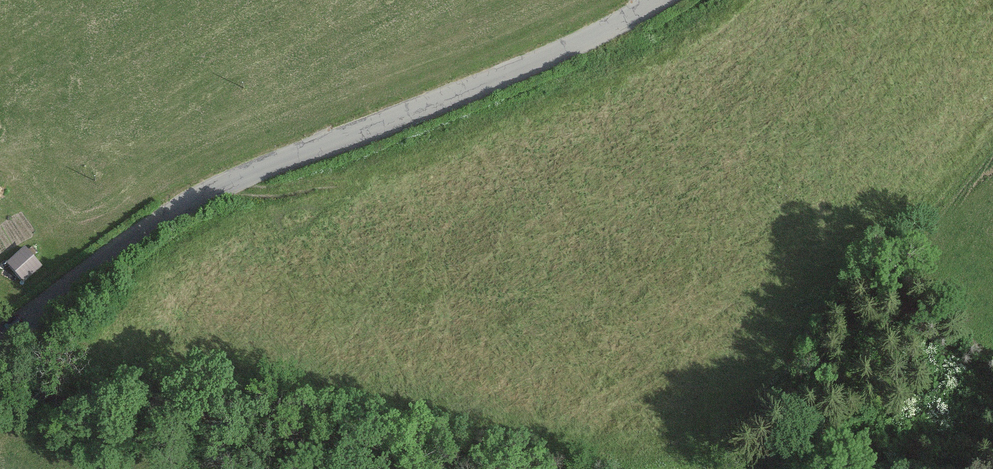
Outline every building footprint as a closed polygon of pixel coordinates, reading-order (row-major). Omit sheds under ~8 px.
[(38,265),(20,249),(4,266),(22,283),(38,265)]
